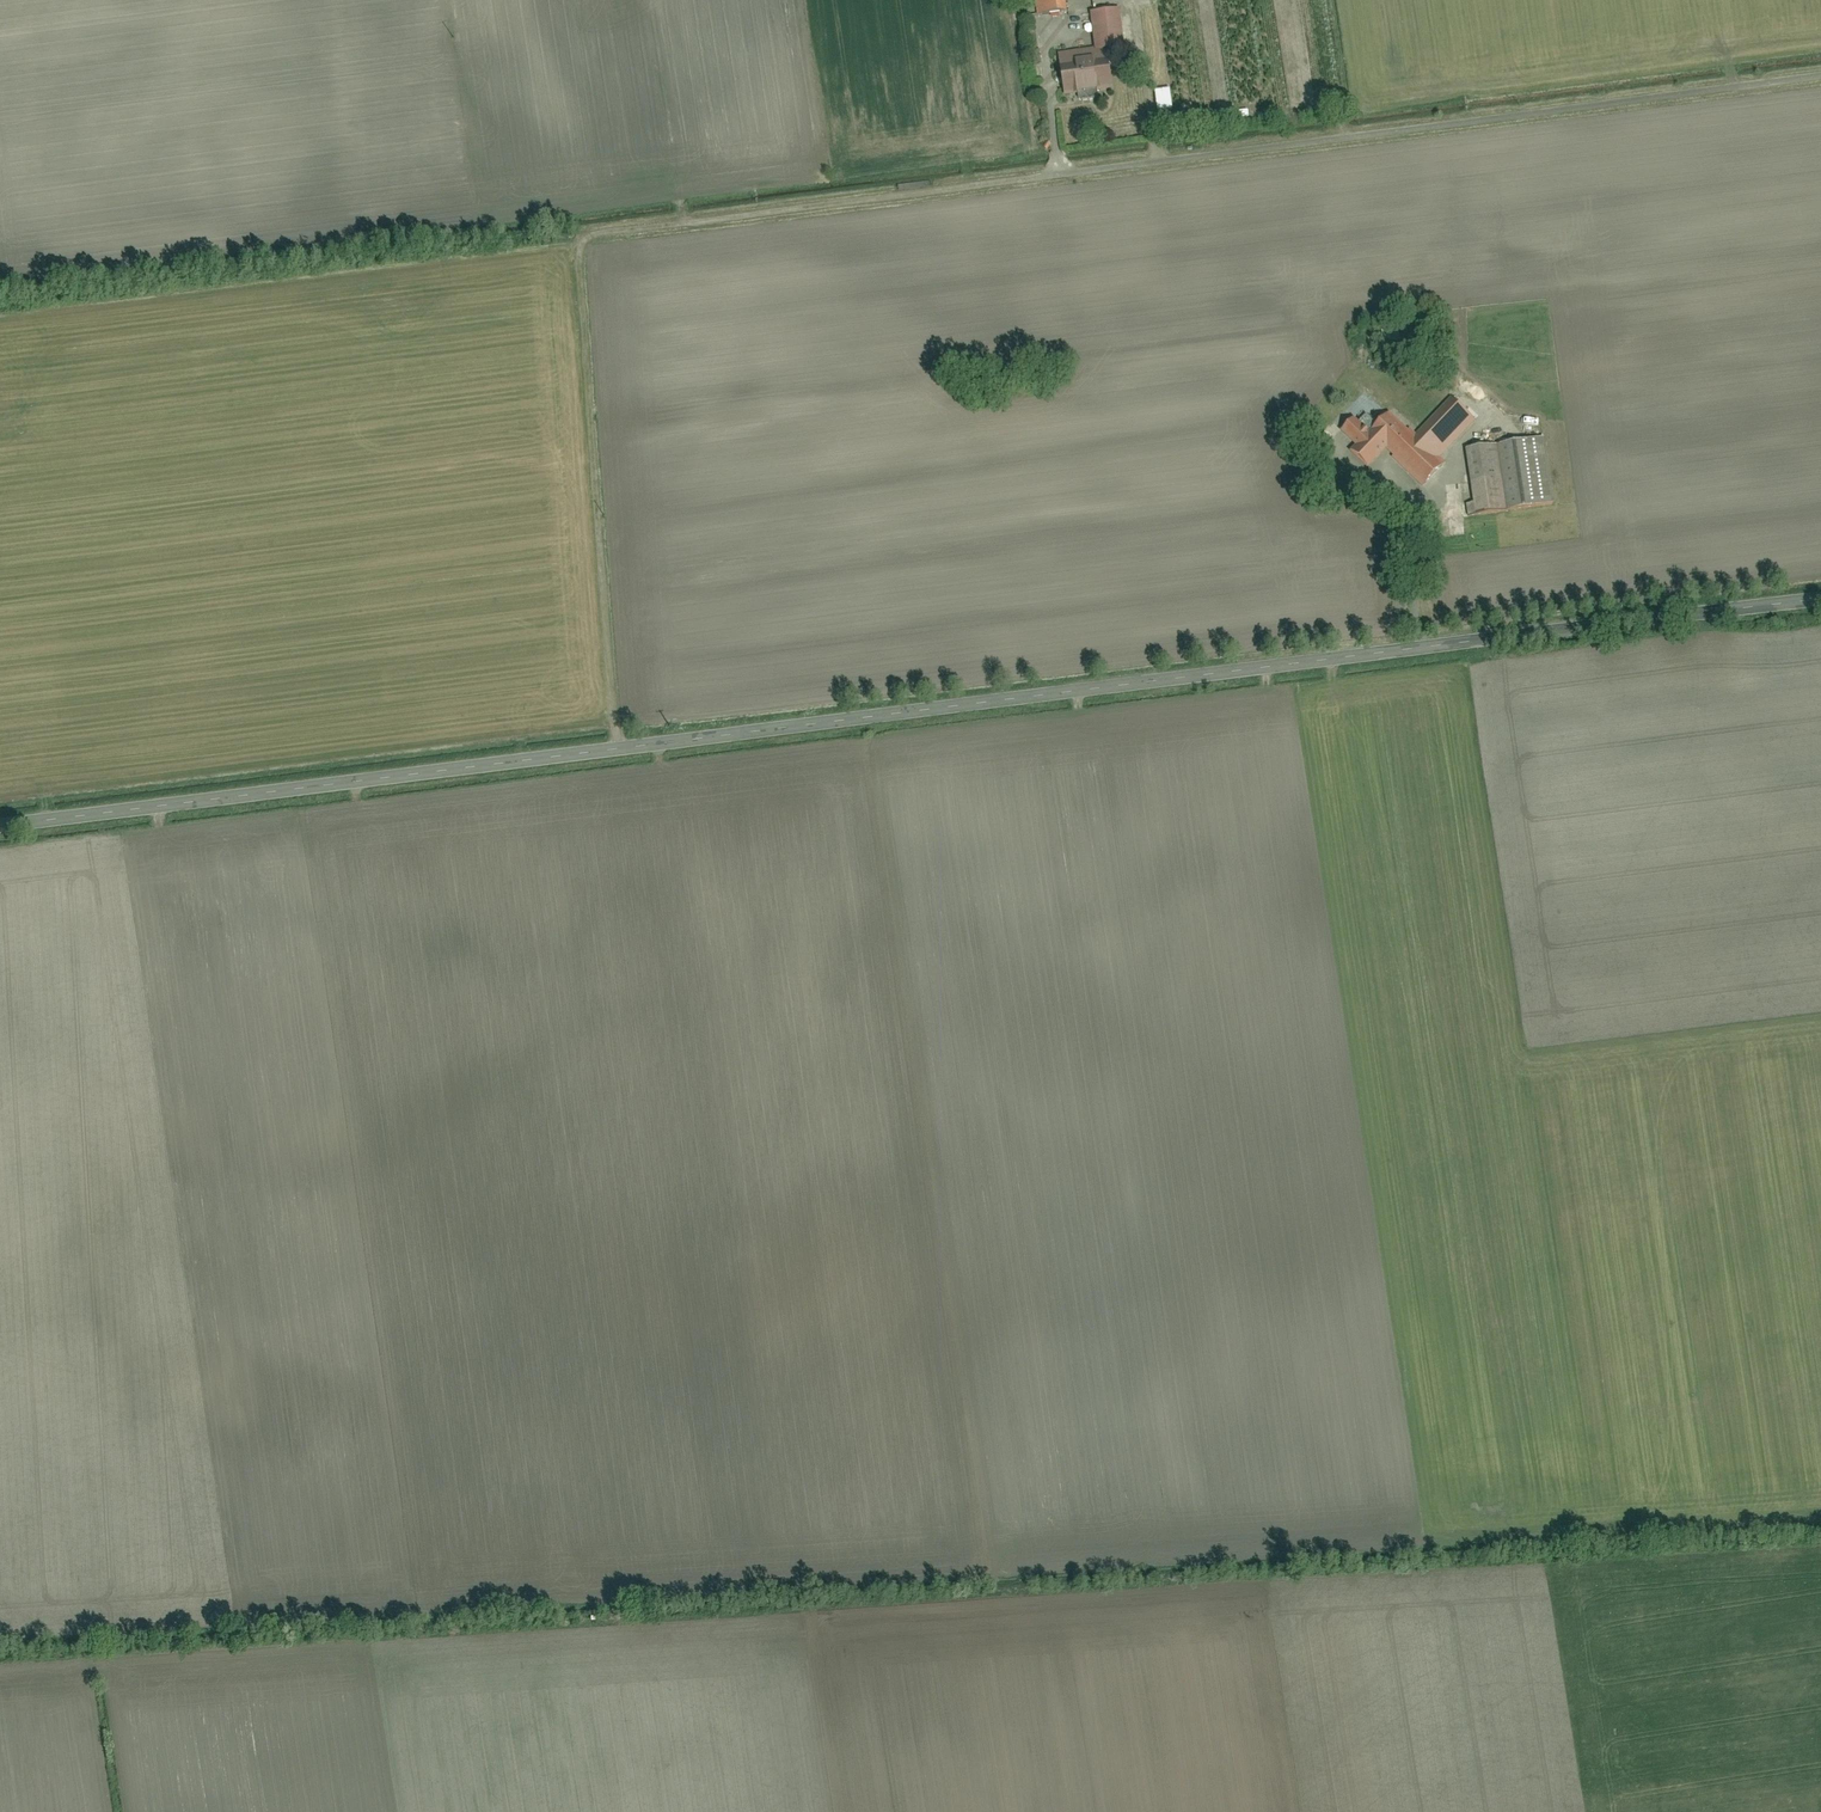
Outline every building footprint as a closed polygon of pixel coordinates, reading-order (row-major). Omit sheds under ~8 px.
[(1036,19),(1068,15),(1067,0),(1034,0),(1036,19)] [(1089,14),(1091,53),(1118,51),(1116,13),(1089,14)] [(1057,58),(1059,96),(1110,93),(1108,55),(1057,58)] [(1350,423),(1338,435),(1355,452),(1351,455),(1367,470),(1385,452),(1421,488),(1439,470),(1431,463),(1468,426),(1445,403),(1410,438),(1386,415),(1368,434),(1371,436),(1367,440),(1350,423)] [(1464,452),(1468,515),(1546,510),(1542,447),(1464,452)]
